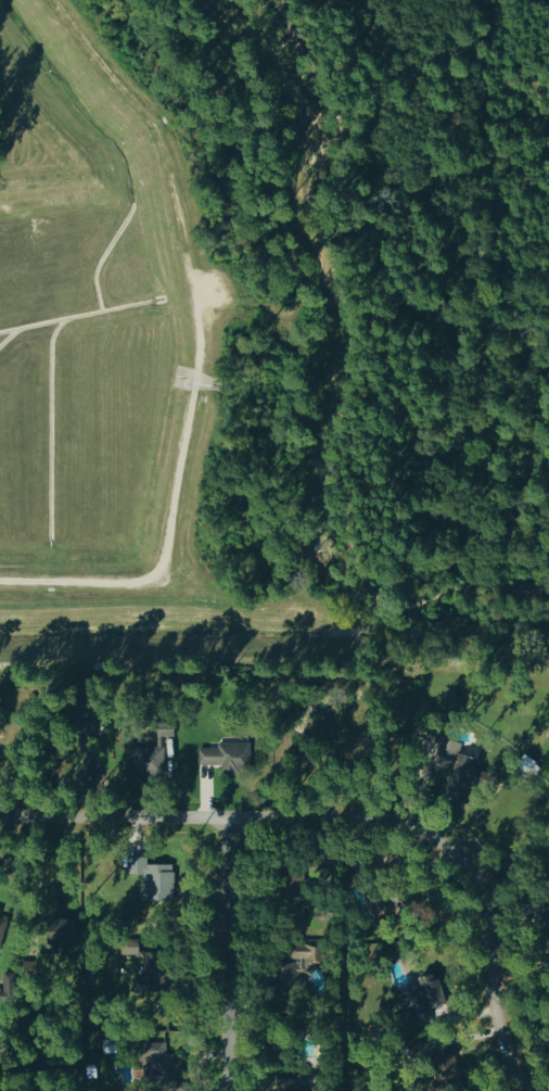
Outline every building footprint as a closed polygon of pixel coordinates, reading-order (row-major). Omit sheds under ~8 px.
[(129,745),(130,773),(163,772),(162,735),(171,735),(171,721),(154,721),(155,745),(129,745)] [(463,801),(466,779),(480,781),(482,771),(474,769),(476,756),(457,753),(459,739),(429,735),(428,740),(435,741),(432,763),(445,765),(440,798),(463,801)] [(248,741),(216,742),(216,747),(196,747),(196,764),(219,763),(220,771),(249,770),(248,741)] [(126,873),(142,873),(142,888),(165,888),(166,864),(145,863),(145,856),(126,855),(126,873)] [(303,867),(281,866),(280,896),(303,896),(303,867)] [(548,900),(548,882),(540,891),(548,900)] [(73,943),(73,918),(42,917),(42,943),(73,943)] [(137,938),(119,938),(118,957),(146,958),(146,951),(136,951),(137,938)] [(317,945),(287,944),(286,958),(298,959),(298,963),(317,963),(317,945)] [(298,994),(297,962),(271,963),(272,995),(298,994)] [(418,989),(407,991),(412,1012),(433,1008),(430,995),(438,993),(433,972),(415,976),(418,989)] [(164,1041),(132,1042),(132,1058),(146,1058),(147,1090),(175,1090),(174,1070),(179,1070),(179,1053),(164,1054),(164,1041)] [(303,1089),(314,1087),(312,1072),(274,1076),(276,1088),(288,1087),(288,1090),(304,1090),(303,1089)]
